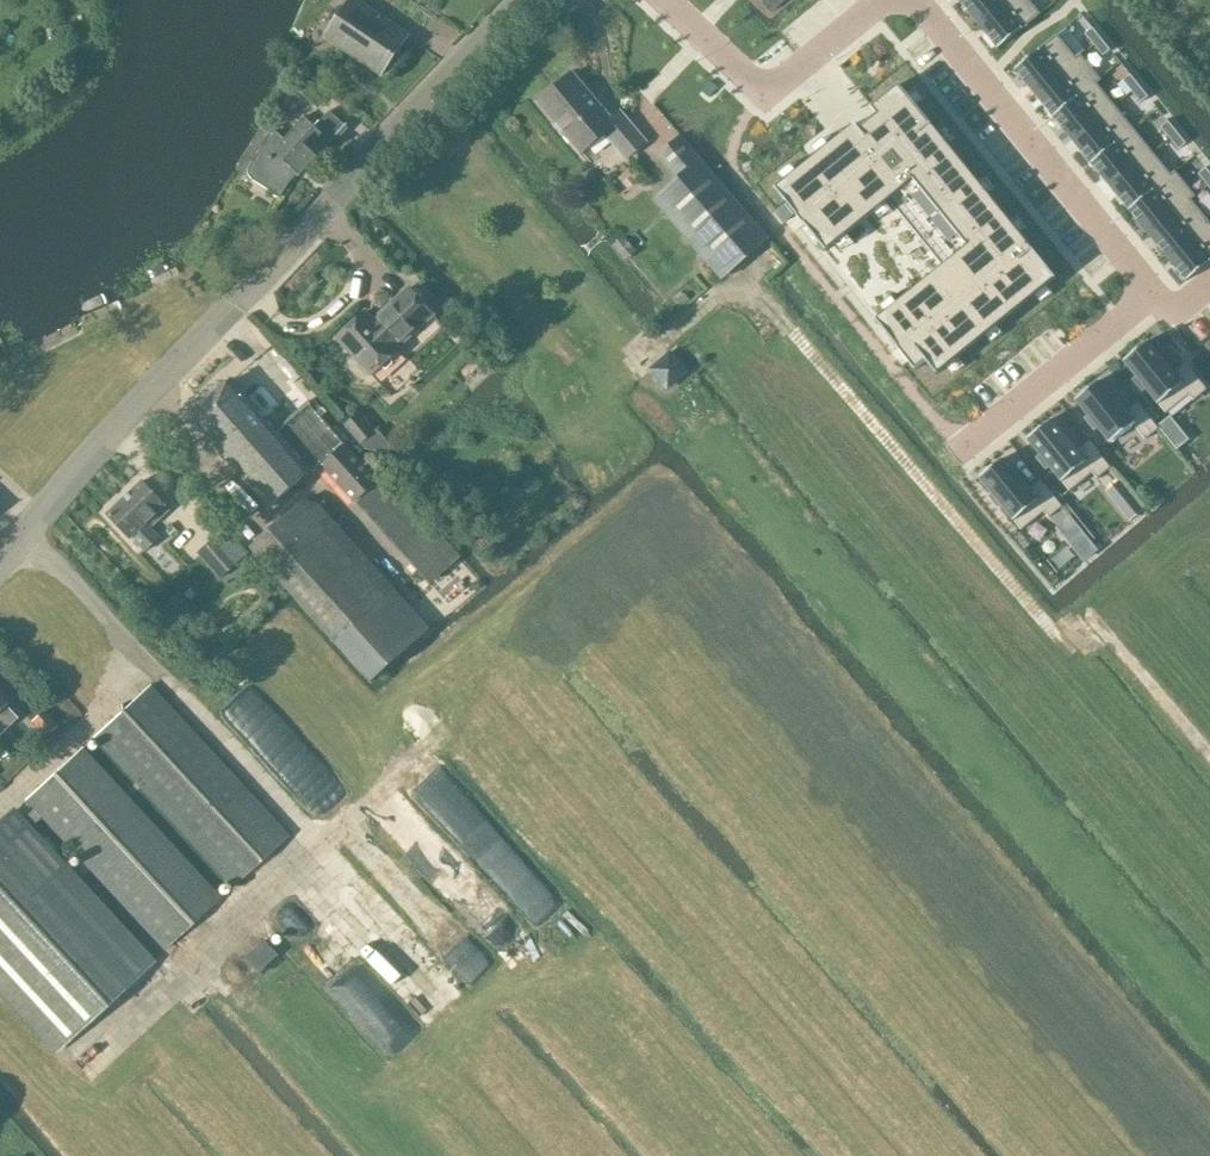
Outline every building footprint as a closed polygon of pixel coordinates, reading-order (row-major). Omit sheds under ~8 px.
[(326,36),(382,73),(408,35),(355,0),(350,0),(326,36)] [(786,0),(760,0),(772,13),(786,0)] [(960,0),(979,23),(1008,0),(960,0)] [(979,23),(998,46),(997,47),(998,48),(1041,14),(1030,0),(1008,0),(979,23)] [(1093,27),(1085,33),(1094,44),(1102,38),(1093,27)] [(1057,34),(1015,69),(1016,70),(1016,69),(1035,93),(1077,58),(1057,34)] [(1102,38),(1094,44),(1103,56),(1111,50),(1102,38)] [(1077,58),(1035,93),(1054,116),(1096,82),(1101,78),(1082,55),(1077,58)] [(572,73),(546,94),(539,100),(582,152),(606,131),(628,157),(646,142),(620,111),(611,119),(572,73)] [(1131,74),(1123,80),(1132,91),(1140,85),(1131,74)] [(709,98),(718,88),(711,81),(703,91),(709,98)] [(1096,82),(1054,116),(1073,139),(1115,105),(1096,82)] [(786,180),(776,188),(826,251),(836,243),(847,234),(875,211),(886,202),(890,200),(943,265),(897,303),(886,312),(876,320),(916,370),(927,361),(937,374),(947,366),(958,357),(986,334),(997,325),(1035,294),(1047,285),(1056,277),(1020,232),(1011,221),(988,193),(979,182),(948,144),(939,133),(917,105),(908,94),(900,84),(872,106),(878,114),(860,128),(856,123),(829,145),(818,154),(797,171),(786,180)] [(1140,85),(1132,91),(1141,102),(1149,96),(1140,85)] [(1115,105),(1073,139),(1092,163),(1134,128),(1115,105)] [(290,180),(298,172),(301,174),(338,135),(322,118),(315,126),(306,118),(285,137),(274,128),(251,165),(250,170),(250,173),(254,179),(280,196),(290,180)] [(1168,121),(1161,127),(1170,138),(1177,132),(1168,121)] [(1134,128),(1092,163),(1111,186),(1153,152),(1134,128)] [(1177,132),(1170,138),(1179,149),(1186,143),(1177,132)] [(660,156),(680,179),(662,195),(727,271),(767,237),(681,137),(660,156)] [(1153,152),(1111,186),(1129,208),(1171,174),(1153,152)] [(1199,173),(1208,184),(1209,183),(1209,172),(1206,167),(1199,173)] [(1171,174),(1129,208),(1149,233),(1191,199),(1196,196),(1175,170),(1171,174)] [(1191,199),(1149,233),(1167,256),(1209,222),(1191,199)] [(794,215),(786,206),(778,212),(775,214),(784,223),(786,222),(794,215)] [(1167,256),(1186,279),(1185,280),(1186,281),(1209,262),(1209,222),(1167,256)] [(613,245),(626,261),(638,251),(625,235),(613,245)] [(401,347),(400,346),(434,315),(408,287),(374,319),(367,310),(338,336),(355,355),(350,360),(349,369),(358,379),(366,379),(373,374),(401,347)] [(1149,340),(1124,361),(1124,362),(1125,361),(1167,412),(1189,394),(1194,400),(1207,389),(1186,363),(1174,373),(1149,342),(1150,341),(1149,340)] [(1101,379),(1075,400),(1076,401),(1077,400),(1111,442),(1134,424),(1141,433),(1146,439),(1159,428),(1153,421),(1144,409),(1138,402),(1126,412),(1101,381),(1102,380),(1101,379)] [(356,505),(358,503),(379,480),(346,443),(348,441),(310,399),(276,429),(233,381),(212,399),(239,429),(244,425),(260,443),(264,439),(275,451),(271,454),(298,482),(312,470),(319,465),(356,505)] [(271,506),(298,482),(271,454),(275,451),(264,439),(260,443),(244,425),(239,429),(212,399),(192,417),(271,506)] [(1149,405),(1144,409),(1153,421),(1158,417),(1149,405)] [(344,425),(361,445),(376,432),(359,413),(344,425)] [(1171,416),(1159,426),(1177,449),(1189,439),(1171,416)] [(1053,418),(1027,439),(1028,440),(1029,439),(1070,490),(1093,472),(1098,478),(1111,467),(1090,441),(1078,451),(1053,420),(1054,419),(1053,418)] [(1005,457),(979,478),(980,479),(981,478),(1022,529),(1045,511),(1049,517),(1063,506),(1042,480),(1030,490),(1005,459),(1006,458),(1005,457)] [(379,480),(358,503),(431,585),(463,557),(387,473),(379,480)] [(1131,492),(1121,479),(1107,491),(1117,504),(1131,492)] [(161,538),(147,523),(166,504),(143,480),(109,513),(132,537),(146,553),(161,538)] [(253,549),(336,644),(372,685),(434,631),(322,504),(307,501),(253,549)] [(1082,530),(1071,516),(1058,527),(1070,541),(1082,530)] [(219,579),(222,576),(240,561),(237,558),(245,549),(230,532),(222,539),(216,534),(197,553),(219,579)] [(149,684),(93,737),(232,888),(290,833),(149,684)] [(3,703),(5,702),(0,697),(0,734),(17,718),(3,703)] [(44,738),(57,726),(42,710),(30,722),(44,738)] [(33,809),(26,815),(34,823),(41,817),(163,950),(221,897),(130,797),(125,792),(83,746),(24,799),(33,809)] [(0,820),(0,993),(54,1052),(56,1050),(156,960),(31,826),(23,817),(14,807),(0,820)]
